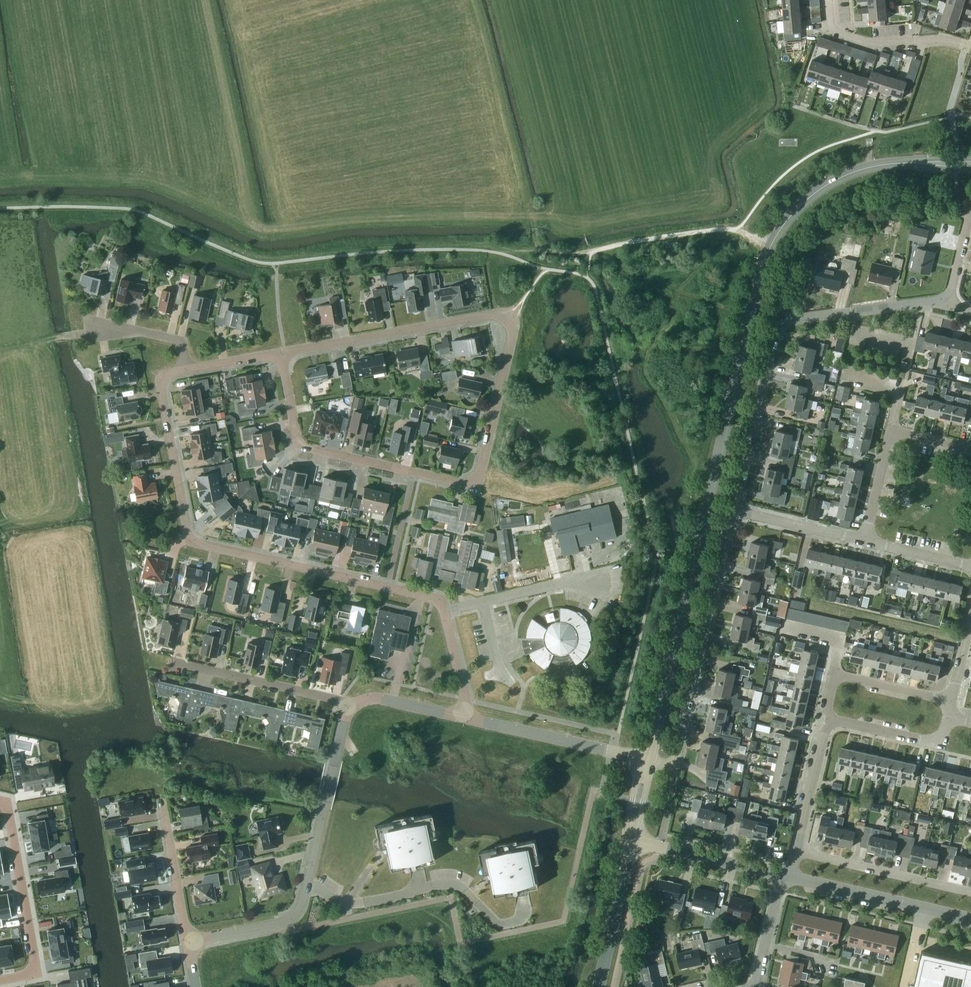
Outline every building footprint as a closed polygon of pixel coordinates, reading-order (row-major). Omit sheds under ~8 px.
[(942,13),(959,19),(959,18),(961,12),(970,15),(970,10),(963,7),(962,7),(946,2),(942,13)] [(783,8),(784,20),(801,18),(800,6),(783,8)] [(869,8),(869,7),(858,8),(858,13),(869,12),(870,20),(880,19),(880,25),(885,25),(884,19),(887,18),(886,6),(869,8)] [(821,17),(820,10),(811,10),(812,18),(821,17)] [(959,19),(942,13),(942,14),(938,12),(934,24),(955,30),(957,23),(968,26),(969,22),(959,18),(959,19)] [(801,18),(784,20),(785,32),(800,31),(802,31),(801,18)] [(800,31),(785,32),(786,39),(800,38),(800,31)] [(827,39),(820,37),(817,45),(824,47),(827,39)] [(828,49),(836,51),(838,43),(831,40),(828,49)] [(850,46),(843,44),(840,52),(847,54),(850,46)] [(861,50),(854,48),(851,56),(858,58),(861,50)] [(866,51),(863,60),(870,62),(873,53),(866,51)] [(895,78),(890,94),(902,98),(905,88),(911,90),(920,60),(913,57),(907,76),(908,76),(906,81),(895,78)] [(807,76),(819,80),(824,63),(812,60),(807,76)] [(818,84),(829,88),(830,83),(835,67),(824,63),(819,80),(818,84)] [(840,91),(842,87),(841,87),(847,71),(835,67),(830,83),(829,88),(840,91)] [(890,70),(885,68),(883,74),(879,90),(890,94),(895,78),(888,75),(890,70)] [(867,87),(879,90),(883,74),(872,70),(869,78),(870,78),(867,87)] [(841,87),(842,87),(853,91),(858,74),(847,71),(841,87)] [(865,94),(867,87),(870,78),(869,78),(858,74),(853,91),(865,94)] [(917,248),(912,269),(929,273),(935,252),(923,249),(925,242),(926,243),(928,231),(912,227),(909,239),(920,241),(918,248),(917,248)] [(862,246),(855,244),(852,254),(859,255),(862,246)] [(113,253),(110,267),(116,268),(120,255),(113,253)] [(873,262),(869,280),(890,284),(892,279),(899,280),(904,259),(894,257),(892,266),(873,262)] [(828,265),(828,267),(818,265),(814,282),(830,286),(830,288),(839,290),(842,278),(855,282),(858,269),(855,269),(857,261),(843,258),(840,270),(837,269),(837,267),(837,265),(836,263),(831,262),(829,263),(828,265)] [(105,295),(105,294),(104,294),(108,275),(107,271),(91,275),(90,277),(83,275),(81,284),(88,286),(87,291),(105,295)] [(439,283),(437,272),(430,273),(433,285),(439,283)] [(188,284),(190,275),(182,273),(180,282),(188,284)] [(401,273),(386,275),(388,285),(403,282),(401,273)] [(187,285),(199,288),(202,276),(190,274),(190,275),(188,284),(187,285)] [(419,310),(423,309),(421,294),(428,293),(424,274),(414,276),(416,289),(405,291),(409,312),(413,311),(414,312),(416,313),(417,313),(419,311),(419,310)] [(141,299),(144,285),(134,283),(135,282),(121,279),(116,299),(130,303),(131,296),(141,299)] [(162,290),(158,309),(172,312),(175,299),(182,301),(185,285),(178,283),(176,293),(162,290)] [(453,299),(454,306),(470,303),(467,283),(450,286),(450,287),(439,289),(441,301),(453,299)] [(387,301),(384,287),(377,289),(377,293),(373,294),(374,300),(365,302),(366,311),(368,310),(369,321),(374,320),(375,321),(376,320),(383,319),(380,302),(387,301)] [(192,304),(189,316),(206,320),(208,308),(207,307),(209,298),(195,295),(193,304),(192,304)] [(330,304),(313,307),(314,314),(320,312),(322,324),(333,322),(334,327),(342,326),(341,318),(338,302),(337,299),(337,297),(329,298),(330,304)] [(251,321),(252,316),(227,310),(229,302),(222,300),(219,315),(225,316),(223,324),(242,328),(243,333),(241,334),(253,332),(251,321)] [(840,332),(836,348),(844,350),(848,334),(840,332)] [(935,358),(937,350),(935,350),(939,335),(926,332),(925,337),(918,335),(914,350),(924,352),(925,348),(933,349),(931,357),(935,358)] [(948,361),(950,353),(948,353),(951,337),(939,335),(935,350),(937,350),(945,352),(943,360),(948,361)] [(478,337),(479,337),(479,336),(452,341),(454,356),(469,353),(470,357),(483,355),(482,350),(480,350),(478,337)] [(948,353),(950,353),(957,355),(956,363),(960,364),(962,356),(960,356),(964,340),(951,337),(948,353)] [(964,340),(960,356),(962,356),(970,358),(968,366),(970,367),(970,342),(964,340)] [(799,345),(797,357),(813,361),(815,354),(822,355),(825,343),(814,341),(812,348),(799,345)] [(405,351),(397,353),(399,367),(405,366),(405,367),(414,366),(414,364),(419,363),(421,372),(420,374),(421,379),(430,377),(431,373),(431,370),(429,371),(426,355),(418,356),(417,349),(411,350),(410,349),(405,350),(405,351)] [(828,363),(840,365),(843,352),(831,349),(828,363)] [(374,355),(368,356),(360,358),(361,361),(353,363),(356,377),(364,376),(364,375),(385,371),(384,364),(384,363),(384,361),(384,362),(382,354),(374,355)] [(120,363),(118,356),(101,359),(104,371),(110,369),(113,384),(136,380),(133,363),(123,365),(120,363)] [(807,372),(805,378),(816,381),(824,383),(826,374),(818,373),(819,369),(812,367),(813,361),(797,357),(794,369),(807,372)] [(926,372),(932,373),(935,358),(931,357),(930,357),(926,372)] [(306,384),(311,383),(311,385),(313,386),(318,385),(319,383),(319,381),(327,380),(326,376),(333,375),(342,374),(339,361),(331,362),(331,364),(325,365),(324,364),(316,365),(317,367),(304,369),(306,384)] [(457,378),(455,370),(441,372),(442,381),(457,378)] [(243,388),(244,395),(264,391),(263,386),(262,386),(261,379),(253,381),(252,374),(232,377),(232,378),(225,380),(227,391),(243,388)] [(936,377),(924,374),(922,382),(935,385),(936,377)] [(352,386),(350,376),(341,378),(343,388),(352,386)] [(181,397),(182,403),(202,399),(200,392),(209,388),(207,378),(193,381),(195,388),(181,390),(182,397),(181,397)] [(459,378),(456,391),(478,396),(481,384),(459,378)] [(791,383),(788,395),(805,398),(806,392),(814,394),(815,390),(822,391),(824,383),(816,381),(805,378),(804,385),(791,383)] [(915,403),(914,409),(914,411),(926,414),(930,399),(932,399),(935,385),(928,383),(926,389),(929,390),(927,398),(917,396),(915,403)] [(835,398),(848,401),(851,387),(838,385),(835,398)] [(264,391),(244,395),(245,402),(237,404),(239,416),(253,413),(251,406),(265,404),(264,397),(265,397),(264,391)] [(926,414),(938,417),(942,402),(944,402),(946,394),(941,393),(939,401),(932,399),(930,399),(926,414)] [(797,417),(807,419),(812,400),(805,398),(788,395),(785,407),(798,410),(797,417)] [(864,401),(862,409),(861,410),(877,414),(879,401),(865,398),(865,397),(857,395),(856,399),(864,401)] [(138,406),(137,401),(123,404),(122,396),(106,399),(109,413),(117,412),(119,421),(140,417),(139,412),(140,412),(141,411),(141,407),(139,406),(138,406)] [(354,396),(352,407),(361,409),(363,398),(354,396)] [(938,417),(951,420),(954,404),(956,405),(958,397),(953,396),(952,404),(944,402),(942,402),(938,417)] [(396,406),(398,399),(391,398),(389,404),(396,406)] [(424,408),(445,413),(447,403),(426,398),(424,408)] [(202,399),(182,403),(183,408),(184,408),(185,415),(199,412),(200,419),(214,417),(212,407),(203,406),(202,399)] [(954,404),(951,420),(963,423),(964,419),(967,408),(968,408),(970,400),(966,399),(964,407),(956,405),(954,404)] [(915,403),(906,401),(904,407),(914,409),(915,403)] [(448,431),(455,432),(455,434),(469,437),(473,418),(463,416),(465,409),(451,406),(448,418),(451,418),(448,431)] [(839,418),(841,409),(833,407),(831,416),(839,418)] [(861,413),(859,421),(859,423),(874,426),(877,414),(861,410),(862,409),(854,407),(853,411),(861,413)] [(357,432),(354,443),(369,446),(374,425),(365,423),(367,414),(354,411),(349,430),(357,432)] [(339,432),(342,417),(322,412),(316,416),(313,426),(315,426),(313,433),(321,435),(324,433),(325,429),(339,432)] [(417,422),(419,414),(411,412),(409,420),(417,422)] [(858,425),(856,433),(856,435),(871,439),(874,426),(859,423),(859,421),(851,419),(850,424),(858,425)] [(189,442),(190,447),(210,443),(209,436),(217,432),(215,423),(201,425),(203,432),(189,435),(190,441),(189,442)] [(401,433),(394,432),(390,451),(403,454),(406,440),(413,442),(416,428),(403,425),(401,433)] [(252,439),(253,446),(273,443),(272,437),(271,437),(270,431),(256,433),(255,426),(241,429),(243,441),(252,439)] [(789,433),(776,430),(773,442),(790,446),(791,439),(799,441),(801,428),(790,426),(789,433)] [(114,433),(116,442),(124,440),(123,431),(114,433)] [(856,435),(856,433),(848,431),(847,436),(855,438),(853,447),(847,446),(845,453),(860,457),(862,450),(868,451),(871,439),(856,435)] [(422,443),(437,446),(439,438),(424,434),(422,443)] [(129,462),(131,462),(132,469),(141,467),(140,460),(150,458),(147,444),(140,445),(138,435),(125,437),(127,447),(129,462)] [(788,452),(790,446),(773,442),(771,454),(783,457),(782,464),(793,466),(796,454),(788,452)] [(210,443),(190,447),(191,452),(192,452),(193,459),(207,456),(208,464),(222,461),(220,451),(211,451),(210,443)] [(273,443),(253,446),(255,453),(246,455),(248,467),(262,464),(261,457),(274,455),(273,448),(274,448),(273,443)] [(441,445),(438,460),(439,461),(456,465),(457,460),(459,461),(460,454),(459,454),(460,450),(441,445)] [(232,462),(209,466),(210,474),(197,476),(198,480),(197,480),(198,489),(219,485),(218,478),(226,476),(225,472),(229,471),(230,473),(234,472),(232,462)] [(848,469),(846,477),(846,479),(861,482),(864,470),(849,466),(849,465),(841,463),(840,467),(848,469)] [(768,468),(765,480),(781,484),(783,477),(790,479),(793,466),(782,464),(780,471),(768,468)] [(284,469),(282,477),(280,479),(272,477),(269,489),(279,491),(279,493),(280,495),(289,497),(291,488),(295,471),(284,468),(283,469),(284,469)] [(300,496),(310,498),(312,486),(305,484),(304,482),(306,474),(307,473),(295,471),(291,488),(302,490),(300,496)] [(240,487),(250,487),(249,481),(246,481),(245,472),(239,472),(240,487)] [(148,484),(146,474),(133,476),(135,486),(134,486),(137,501),(157,497),(154,483),(148,484)] [(845,481),(843,489),(843,491),(858,495),(861,482),(846,479),(846,477),(838,475),(837,480),(845,481)] [(310,498),(329,502),(335,480),(323,477),(323,478),(324,478),(322,486),(320,488),(312,486),(310,498)] [(804,479),(803,488),(809,489),(811,481),(804,479)] [(335,480),(329,502),(349,507),(352,495),(343,493),(345,483),(346,483),(346,482),(335,480)] [(781,484),(765,480),(762,492),(775,495),(773,502),(784,504),(787,492),(780,490),(781,484)] [(213,509),(218,515),(230,505),(226,499),(228,497),(224,491),(220,492),(219,485),(198,489),(200,497),(201,497),(202,501),(209,499),(210,502),(215,508),(213,509)] [(360,508),(372,511),(377,487),(372,486),(369,489),(363,487),(363,488),(364,488),(361,504),(352,502),(349,516),(358,518),(360,508)] [(377,487),(372,511),(383,514),(381,525),(389,527),(393,511),(385,509),(388,494),(390,494),(390,493),(384,492),(383,489),(377,487)] [(842,494),(840,501),(840,503),(855,507),(858,495),(843,491),(843,489),(835,487),(834,492),(842,494)] [(427,517),(447,522),(445,529),(462,533),(465,520),(470,521),(470,522),(473,523),(477,524),(479,514),(473,513),(475,505),(463,502),(462,507),(452,505),(453,502),(431,498),(427,517)] [(810,506),(808,517),(818,519),(822,500),(812,498),(810,506)] [(831,504),(839,506),(837,516),(852,519),(855,507),(840,503),(840,501),(832,500),(831,504)] [(617,537),(609,504),(551,518),(554,532),(557,531),(563,555),(568,554),(579,551),(578,546),(600,541),(617,537)] [(236,533),(244,535),(249,514),(242,513),(242,509),(239,505),(234,509),(230,505),(218,515),(223,521),(226,518),(231,524),(234,525),(232,531),(236,532),(236,533)] [(259,523),(267,525),(270,511),(258,508),(256,516),(249,514),(244,535),(252,537),(252,536),(256,536),(259,523)] [(422,520),(425,510),(417,508),(414,518),(422,520)] [(282,513),(270,511),(267,525),(265,532),(273,534),(271,540),(275,541),(275,542),(283,544),(288,523),(281,521),(282,513)] [(524,515),(500,518),(502,529),(525,526),(524,515)] [(306,534),(307,531),(309,519),(297,517),(295,525),(288,523),(283,544),(291,546),(291,544),(295,545),(298,532),(306,534)] [(316,554),(322,555),(327,531),(315,528),(317,519),(310,517),(309,519),(307,531),(314,533),(310,548),(310,549),(315,550),(316,554)] [(338,538),(346,540),(349,526),(341,525),(339,534),(327,531),(322,555),(327,556),(330,554),(335,555),(335,554),(338,538)] [(355,563),(361,564),(366,540),(354,537),(356,528),(349,526),(346,540),(353,542),(349,557),(349,558),(354,559),(355,563)] [(418,538),(421,528),(413,526),(410,536),(418,538)] [(512,560),(507,529),(502,529),(496,530),(497,532),(501,562),(512,560)] [(473,588),(474,587),(482,589),(484,581),(481,581),(483,572),(476,571),(471,570),(474,558),(475,558),(478,543),(460,539),(457,554),(445,551),(449,537),(431,532),(427,547),(428,548),(425,560),(420,559),(421,558),(414,556),(411,566),(417,567),(416,575),(428,578),(429,572),(439,575),(438,577),(452,581),(452,578),(462,580),(461,585),(473,588)] [(495,534),(486,532),(485,535),(484,542),(492,543),(495,534)] [(366,540),(361,564),(366,565),(369,563),(374,564),(374,563),(373,563),(377,547),(384,549),(388,535),(380,533),(379,538),(368,535),(367,540),(366,540)] [(752,542),(749,554),(766,557),(767,551),(774,552),(775,547),(782,549),(783,542),(772,540),(771,546),(752,542)] [(817,576),(819,568),(817,567),(821,552),(808,549),(805,564),(815,566),(813,574),(817,576)] [(830,578),(832,570),(830,570),(833,555),(821,552),(817,567),(819,568),(827,569),(825,577),(830,578)] [(765,570),(764,576),(775,578),(776,572),(770,571),(771,566),(764,564),(766,557),(749,554),(746,566),(765,570)] [(842,581),(844,573),(842,573),(846,558),(833,555),(830,570),(832,570),(839,572),(837,580),(842,581)] [(154,592),(165,595),(168,581),(163,580),(167,562),(147,557),(143,577),(156,580),(154,592)] [(854,584),(856,576),(854,576),(858,561),(846,558),(842,573),(844,573),(852,575),(850,583),(854,584)] [(867,587),(868,579),(867,579),(870,563),(858,561),(854,576),(856,576),(864,578),(862,586),(867,587)] [(867,579),(868,579),(876,581),(874,589),(879,590),(881,581),(879,581),(883,566),(870,563),(867,579)] [(186,567),(182,585),(192,587),(191,588),(197,590),(198,589),(204,590),(209,572),(201,570),(202,570),(196,568),(196,569),(186,567)] [(804,572),(797,570),(793,586),(801,588),(804,572)] [(886,592),(896,594),(898,586),(907,588),(905,596),(910,598),(912,589),(910,589),(913,574),(901,571),(900,574),(891,571),(886,592)] [(922,600),(924,592),(922,592),(926,577),(913,574),(910,589),(912,589),(919,591),(917,599),(922,600)] [(744,578),(741,590),(758,593),(759,587),(766,588),(767,583),(773,584),(775,578),(764,576),(763,582),(744,578)] [(934,603),(936,595),(934,595),(938,580),(926,577),(922,592),(924,592),(932,594),(930,602),(934,603)] [(232,580),(229,579),(224,600),(238,603),(236,612),(244,614),(248,599),(240,597),(243,582),(240,582),(241,580),(237,578),(232,578),(232,580)] [(495,592),(503,590),(500,580),(492,582),(495,592)] [(947,606),(948,598),(947,598),(950,583),(938,580),(934,595),(936,595),(944,597),(942,605),(947,606)] [(947,598),(948,598),(956,600),(954,608),(959,609),(961,601),(959,600),(963,586),(950,583),(947,598)] [(272,611),(269,620),(281,623),(285,607),(277,605),(280,591),(277,590),(278,588),(274,587),(269,586),(269,588),(266,587),(261,608),(272,611)] [(861,606),(867,607),(871,589),(866,588),(861,606)] [(826,599),(825,599),(834,602),(837,591),(828,589),(826,599)] [(757,606),(756,612),(767,614),(768,608),(762,607),(765,595),(758,593),(741,590),(738,602),(757,606)] [(207,612),(208,607),(211,595),(203,593),(201,605),(203,606),(202,611),(207,612)] [(305,617),(320,621),(322,614),(323,614),(325,610),(325,606),(324,605),(326,599),(310,595),(305,617)] [(850,595),(848,604),(855,606),(857,597),(850,595)] [(883,613),(900,617),(902,607),(885,603),(883,613)] [(347,626),(359,629),(360,622),(363,622),(365,615),(362,615),(363,607),(352,605),(350,612),(338,610),(337,616),(349,619),(347,626)] [(789,607),(786,618),(792,619),(794,609),(789,607)] [(180,615),(192,618),(194,611),(181,608),(180,615)] [(530,653),(531,655),(537,662),(544,668),(546,669),(546,670),(547,670),(554,653),(557,654),(561,655),(565,654),(569,653),(576,664),(582,659),(587,653),(590,645),(591,638),(590,630),(587,623),(586,621),(585,622),(581,617),(577,614),(577,613),(576,612),(569,609),(560,608),(560,621),(556,621),(552,623),(549,626),(547,628),(532,618),(533,619),(531,621),(528,629),(527,638),(526,638),(531,638),(531,643),(532,647),(534,650),(529,653),(530,653)] [(368,654),(387,659),(390,646),(403,649),(411,616),(379,609),(368,654)] [(736,614),(733,626),(750,629),(751,623),(758,624),(759,619),(765,620),(767,614),(756,612),(755,618),(736,614)] [(291,613),(287,628),(295,630),(299,615),(291,613)] [(940,619),(929,616),(927,623),(938,626),(940,619)] [(185,632),(187,620),(181,618),(180,623),(163,619),(158,643),(174,647),(177,635),(178,630),(185,632)] [(862,621),(850,618),(850,621),(849,625),(861,627),(862,621)] [(940,625),(951,628),(953,621),(942,618),(940,625)] [(841,631),(847,632),(849,621),(844,620),(841,631)] [(750,629),(733,626),(730,638),(743,641),(742,647),(759,650),(760,644),(754,643),(755,638),(748,636),(750,629)] [(229,630),(220,628),(218,636),(205,633),(200,653),(216,657),(219,642),(226,643),(229,630)] [(306,637),(305,645),(314,647),(316,640),(306,637)] [(243,663),(258,666),(261,652),(268,654),(271,641),(264,639),(262,646),(248,642),(243,663)] [(850,660),(863,663),(866,648),(868,648),(870,640),(865,639),(863,647),(854,645),(850,660)] [(868,648),(866,648),(863,663),(875,666),(878,651),(880,651),(882,643),(878,641),(876,650),(868,648)] [(942,650),(943,644),(935,642),(934,648),(942,650)] [(875,666),(887,669),(891,654),(892,654),(895,645),(890,644),(888,653),(880,651),(878,651),(875,666)] [(803,652),(801,660),(800,662),(815,666),(818,653),(804,649),(804,648),(795,646),(794,650),(803,652)] [(284,660),(282,672),(296,675),(299,663),(306,665),(309,653),(302,651),(287,647),(286,653),(285,652),(283,660),(284,660)] [(905,657),(907,648),(902,647),(900,656),(892,654),(891,654),(887,669),(899,672),(903,657),(905,657)] [(899,672),(912,675),(915,659),(917,660),(919,651),(915,650),(913,659),(905,657),(903,657),(899,672)] [(320,680),(334,684),(337,673),(344,675),(349,653),(341,652),(339,661),(322,657),(319,666),(323,667),(320,680)] [(912,675),(924,677),(928,662),(929,663),(931,654),(927,653),(925,662),(917,660),(915,659),(912,675)] [(928,662),(924,677),(937,680),(940,666),(941,666),(944,657),(939,656),(937,665),(929,663),(928,662)] [(800,665),(798,672),(798,674),(813,678),(815,666),(800,662),(801,660),(792,658),(791,663),(800,665)] [(369,673),(373,669),(366,662),(362,667),(369,673)] [(719,669),(716,681),(733,684),(734,678),(741,679),(743,674),(749,676),(750,669),(745,668),(745,666),(734,664),(732,672),(719,669)] [(797,677),(795,685),(795,687),(810,690),(813,678),(798,674),(798,672),(789,670),(788,675),(797,677)] [(732,697),(731,703),(742,705),(743,699),(737,698),(738,693),(731,691),(733,684),(716,681),(714,693),(732,697)] [(187,720),(187,718),(191,703),(198,704),(200,692),(194,690),(194,688),(186,687),(186,689),(157,682),(159,694),(174,697),(175,695),(178,696),(181,701),(179,711),(176,712),(175,717),(187,720)] [(794,689),(792,697),(792,699),(807,702),(810,690),(795,687),(795,685),(786,683),(785,687),(794,689)] [(198,714),(200,707),(205,704),(207,693),(200,692),(198,704),(191,703),(187,718),(192,719),(198,714)] [(214,695),(207,693),(205,704),(211,706),(214,695)] [(772,696),(765,694),(763,703),(770,704),(772,696)] [(214,695),(211,706),(220,708),(220,713),(222,718),(224,723),(223,728),(235,731),(239,714),(242,701),(242,699),(234,698),(234,700),(214,695)] [(791,701),(789,709),(789,711),(804,715),(807,702),(792,699),(792,697),(783,695),(782,699),(791,701)] [(759,705),(761,699),(753,697),(751,707),(758,709),(759,705)] [(242,701),(239,714),(244,715),(246,714),(248,703),(242,701)] [(255,704),(248,703),(246,714),(252,715),(255,704)] [(749,707),(742,705),(731,703),(730,709),(711,705),(708,717),(725,720),(726,714),(733,715),(735,710),(741,712),(741,711),(747,713),(749,707)] [(280,723),(283,711),(284,709),(276,707),(275,709),(255,704),(252,715),(264,718),(264,716),(268,717),(270,721),(268,731),(266,733),(265,737),(276,740),(280,723)] [(789,711),(789,709),(781,707),(780,712),(788,714),(786,724),(801,727),(804,715),(789,711)] [(280,723),(285,724),(287,723),(290,712),(283,711),(280,723)] [(296,714),(290,712),(287,723),(294,725),(296,714)] [(296,714),(294,725),(305,727),(306,725),(309,726),(312,731),(309,741),(307,742),(306,747),(318,750),(324,719),(325,719),(325,718),(317,717),(317,719),(296,714)] [(730,729),(732,722),(725,720),(708,717),(706,729),(718,732),(717,738),(734,741),(735,735),(729,734),(730,729)] [(783,738),(781,746),(780,748),(795,751),(798,739),(784,735),(784,734),(775,732),(774,736),(783,738)] [(725,751),(726,746),(732,748),(734,741),(717,738),(716,744),(703,741),(700,753),(717,756),(718,750),(725,751)] [(769,751),(771,743),(758,740),(757,749),(769,751)] [(780,751),(778,758),(777,760),(793,764),(795,751),(780,748),(781,746),(772,744),(771,749),(780,751)] [(841,763),(849,765),(850,765),(854,750),(841,747),(838,762),(837,761),(835,771),(839,772),(841,763)] [(853,766),(861,767),(862,768),(866,753),(854,750),(850,765),(849,765),(847,773),(851,774),(853,766)] [(724,758),(717,756),(700,753),(697,765),(710,768),(706,783),(716,786),(718,778),(725,780),(727,771),(721,770),(724,758)] [(878,755),(866,753),(862,768),(861,767),(859,776),(864,777),(866,768),(873,770),(875,771),(878,755)] [(19,754),(11,755),(15,779),(23,777),(24,787),(25,789),(34,787),(34,789),(42,788),(42,786),(54,784),(50,764),(22,769),(19,754)] [(891,758),(878,755),(875,771),(873,770),(871,779),(876,780),(878,771),(886,773),(887,773),(891,758)] [(777,763),(775,771),(775,773),(790,776),(793,764),(777,760),(778,758),(769,756),(768,761),(777,763)] [(903,761),(891,758),(887,773),(886,773),(884,782),(888,783),(890,774),(898,776),(900,776),(903,761)] [(916,764),(903,761),(900,776),(898,776),(896,785),(901,786),(903,777),(912,779),(916,764)] [(927,782),(935,784),(937,785),(940,769),(928,767),(924,781),(923,781),(921,790),(925,791),(927,782)] [(774,775),(772,783),(772,785),(787,788),(790,776),(775,773),(775,771),(766,769),(765,773),(774,775)] [(937,794),(939,785),(947,787),(949,787),(952,772),(940,769),(937,785),(935,784),(933,793),(934,793),(933,799),(937,800),(938,794),(937,794)] [(952,788),(960,790),(961,790),(964,775),(952,772),(949,787),(947,787),(945,796),(950,797),(952,788)] [(970,793),(970,777),(964,775),(961,790),(960,790),(958,799),(962,800),(964,791),(970,793)] [(745,778),(741,794),(747,795),(751,780),(745,778)] [(772,785),(772,783),(763,781),(762,785),(771,788),(769,797),(782,800),(784,801),(787,788),(772,785)] [(832,788),(841,791),(843,783),(833,781),(832,788)] [(735,784),(732,794),(738,795),(740,785),(735,784)] [(847,797),(835,794),(834,802),(845,805),(847,797)] [(121,816),(145,812),(142,797),(118,801),(121,816)] [(704,827),(709,828),(713,810),(700,807),(702,800),(694,798),(691,810),(699,812),(697,823),(704,824),(704,827)] [(869,809),(880,811),(881,804),(871,802),(869,809)] [(193,825),(194,831),(209,828),(207,816),(201,817),(199,805),(179,809),(182,827),(193,825)] [(726,818),(733,820),(736,808),(728,806),(727,813),(713,810),(709,828),(715,829),(716,827),(723,829),(726,818)] [(746,837),(752,838),(756,820),(743,817),(744,810),(736,808),(733,820),(741,822),(739,832),(746,834),(746,837)] [(899,809),(897,817),(909,820),(911,812),(899,809)] [(37,821),(28,822),(31,836),(49,833),(49,834),(51,833),(48,819),(47,813),(36,815),(37,821)] [(930,823),(931,816),(927,815),(918,813),(916,820),(930,823)] [(434,861),(429,838),(435,836),(431,814),(374,826),(379,848),(383,847),(385,851),(386,851),(390,870),(434,861)] [(766,839),(766,835),(774,837),(779,818),(769,815),(765,820),(765,822),(759,821),(760,817),(757,816),(756,820),(752,838),(757,839),(758,837),(766,839)] [(261,836),(263,849),(278,846),(275,833),(281,832),(280,827),(282,825),(282,823),(282,821),(280,819),(278,818),(277,816),(257,821),(260,836),(261,836)] [(832,844),(838,846),(842,828),(829,825),(830,818),(822,816),(819,828),(827,830),(825,840),(832,842),(832,844)] [(105,828),(121,826),(119,818),(104,820),(105,828)] [(946,819),(943,831),(951,833),(954,821),(946,819)] [(860,846),(865,825),(857,824),(855,831),(842,828),(838,846),(843,847),(844,845),(851,847),(854,836),(862,838),(860,846)] [(874,854),(880,856),(886,830),(880,829),(879,837),(871,835),(873,827),(865,825),(860,846),(868,848),(867,850),(875,852),(874,854)] [(116,836),(128,834),(127,826),(115,828),(116,836)] [(895,854),(902,856),(907,835),(899,833),(897,841),(890,839),(892,832),(886,830),(880,856),(886,857),(886,855),(894,856),(895,854)] [(49,833),(31,836),(33,851),(51,848),(50,840),(58,838),(57,832),(51,833),(49,834),(49,833)] [(131,850),(151,847),(148,833),(129,836),(131,850)] [(187,856),(188,862),(210,858),(208,847),(218,845),(216,833),(200,836),(202,844),(186,847),(187,854),(187,856)] [(917,864),(922,865),(926,848),(913,845),(915,837),(907,835),(902,856),(910,857),(910,860),(917,862),(917,864)] [(536,839),(524,842),(479,851),(484,874),(488,873),(490,877),(491,877),(495,895),(539,886),(534,863),(540,862),(536,839)] [(251,857),(248,842),(234,845),(237,860),(251,857)] [(939,856),(947,858),(949,845),(941,843),(940,851),(926,848),(922,865),(928,867),(929,864),(936,866),(939,856)] [(959,874),(965,875),(969,858),(956,855),(957,847),(949,845),(947,858),(954,859),(952,870),(960,872),(959,874)] [(56,859),(63,858),(62,851),(54,852),(56,859)] [(128,861),(132,883),(157,878),(154,862),(146,864),(145,858),(128,861)] [(273,878),(269,863),(250,868),(247,859),(236,862),(240,878),(250,876),(249,873),(253,872),(256,884),(259,883),(262,895),(270,893),(272,893),(276,892),(277,891),(285,889),(281,875),(273,878)] [(55,877),(39,880),(41,895),(64,891),(63,882),(69,881),(67,869),(54,871),(55,877)] [(218,873),(204,875),(205,883),(194,885),(196,894),(194,895),(196,904),(208,902),(208,901),(215,900),(213,887),(220,886),(218,873)] [(665,905),(682,909),(685,893),(680,892),(681,884),(660,879),(657,894),(667,897),(665,905)] [(714,907),(718,893),(696,888),(692,904),(703,907),(702,912),(711,915),(710,918),(717,920),(720,908),(714,907)] [(121,891),(122,898),(131,896),(130,889),(121,891)] [(153,909),(153,908),(161,907),(159,895),(151,896),(150,892),(132,896),(135,912),(153,909)] [(10,905),(7,893),(0,895),(0,907),(10,905)] [(742,899),(731,896),(729,906),(722,904),(719,917),(735,920),(736,915),(749,918),(753,903),(742,900),(742,899)] [(2,926),(1,918),(11,917),(12,917),(10,905),(0,907),(0,926),(2,926)] [(807,914),(795,911),(791,931),(799,933),(798,939),(801,940),(807,914)] [(806,934),(814,936),(819,917),(807,914),(801,940),(805,940),(806,934)] [(814,936),(822,938),(821,944),(825,945),(830,919),(819,917),(814,936)] [(126,932),(145,928),(143,919),(124,922),(126,932)] [(830,940),(838,942),(842,922),(830,919),(825,945),(828,946),(830,940)] [(863,927),(852,925),(847,944),(855,946),(854,952),(858,953),(863,927)] [(14,935),(13,927),(0,928),(0,936),(14,935)] [(65,927),(48,930),(50,944),(68,941),(68,942),(73,941),(72,935),(67,936),(65,927)] [(158,928),(142,930),(145,944),(160,941),(168,939),(166,927),(158,929),(158,928)] [(863,927),(858,953),(861,954),(863,948),(871,949),(875,930),(863,927)] [(881,958),(887,933),(875,930),(871,949),(879,951),(877,957),(881,958)] [(886,953),(894,955),(899,935),(887,933),(881,958),(885,959),(886,953)] [(677,954),(680,968),(701,963),(699,952),(705,950),(702,938),(694,940),(691,940),(694,950),(677,954)] [(724,938),(708,942),(710,952),(717,950),(720,963),(741,958),(738,943),(725,945),(724,938)] [(68,941),(50,944),(53,959),(61,957),(62,963),(74,961),(73,955),(70,955),(68,942),(68,941)] [(0,964),(4,964),(5,963),(13,962),(12,958),(14,957),(13,948),(11,948),(10,944),(0,946),(0,964)] [(645,986),(658,986),(662,986),(657,963),(664,961),(662,950),(649,954),(651,964),(640,967),(645,986)] [(148,967),(149,975),(172,971),(169,957),(154,959),(153,951),(139,953),(141,968),(148,967)] [(921,951),(912,986),(970,986),(970,963),(921,951)] [(125,956),(128,971),(132,970),(130,959),(137,958),(136,953),(125,956)] [(802,971),(804,963),(784,958),(781,970),(807,976),(808,973),(802,971)] [(57,984),(58,986),(88,986),(86,977),(91,976),(90,967),(68,970),(70,982),(71,984),(58,986),(58,984),(57,984)] [(781,970),(779,982),(785,984),(785,983),(798,986),(800,978),(806,980),(807,976),(781,970)] [(865,982),(857,980),(843,976),(841,986),(864,986),(865,982)]
